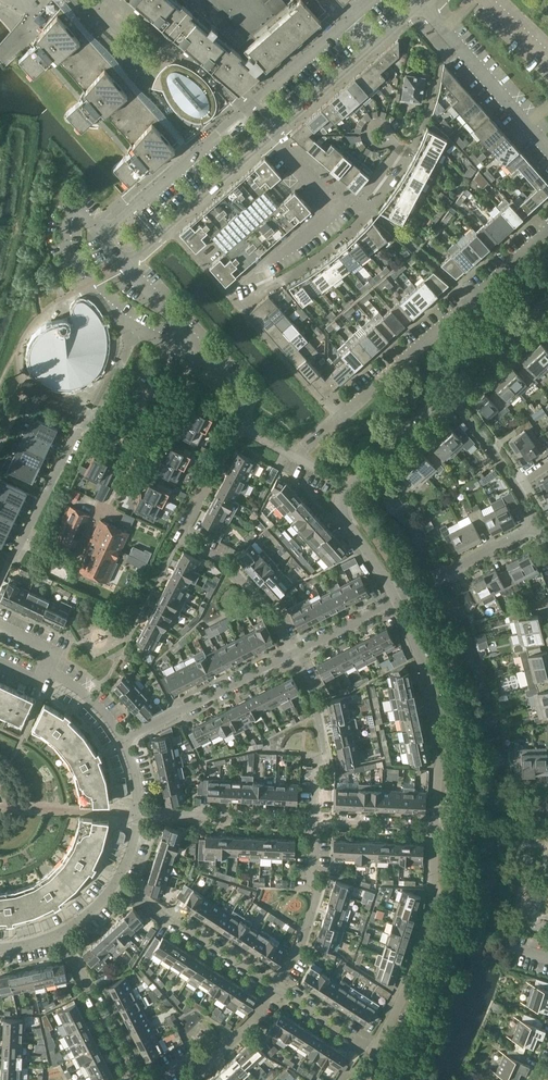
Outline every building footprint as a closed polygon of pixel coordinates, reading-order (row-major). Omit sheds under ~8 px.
[(239,92),(242,89),(243,88),(247,84),(249,83),(253,80),(254,78),(258,75),(260,74),(259,73),(256,71),(263,65),(266,67),(266,68),(267,67),(277,58),(278,58),(288,49),(288,48),(298,39),(299,39),(309,30),(310,29),(320,20),(321,20),(320,19),(318,16),(326,9),(318,0),(290,0),(276,12),(266,0),(133,0),(239,92)] [(24,54),(19,58),(28,68),(34,75),(35,74),(47,64),(51,61),(49,58),(53,55),(59,61),(84,89),(89,96),(85,100),(83,98),(80,101),(80,100),(79,101),(67,111),(66,112),(67,112),(75,122),(82,129),(82,128),(86,125),(89,122),(94,118),(95,118),(98,115),(96,112),(101,109),(105,113),(131,143),(137,150),(132,153),(131,151),(127,154),(126,155),(114,166),(122,175),(129,183),(134,179),(136,181),(136,182),(142,177),(139,174),(142,171),(146,169),(144,167),(144,166),(148,163),(150,165),(152,167),(153,168),(154,167),(160,161),(161,160),(167,155),(168,154),(174,149),(175,148),(174,147),(173,145),(179,139),(61,6),(42,27),(44,29),(38,37),(42,42),(38,46),(36,44),(32,47),(31,47),(29,49),(27,47),(21,51),(22,52),(24,54)] [(399,55),(398,39),(371,63),(379,72),(383,69),(399,55)] [(53,55),(49,58),(51,61),(53,63),(59,61),(53,55)] [(371,63),(363,70),(376,86),(377,85),(388,75),(383,69),(379,72),(371,63)] [(170,68),(157,84),(165,88),(166,92),(169,97),(171,100),(174,105),(177,108),(180,112),(184,115),(186,116),(189,118),(193,119),(196,120),(199,120),(201,120),(202,120),(204,120),(205,119),(208,117),(209,116),(211,115),(212,113),(213,111),(214,107),(215,106),(214,104),(214,102),(213,98),(213,96),(212,94),(210,90),(208,87),(207,85),(205,83),(202,80),(200,78),(197,76),(192,72),(189,70),(186,69),(183,67),(178,66),(175,65),(173,64),(169,65),(170,68)] [(441,79),(456,96),(458,99),(467,91),(444,65),(441,79)] [(363,70),(355,78),(371,96),(379,88),(377,85),(376,86),(363,70)] [(425,77),(406,74),(402,98),(421,102),(425,77)] [(355,78),(346,85),(359,100),(360,100),(362,103),(371,96),(355,78)] [(351,108),(359,100),(346,85),(338,92),(351,108)] [(84,89),(81,95),(83,98),(85,100),(89,96),(84,89)] [(450,101),(460,113),(475,100),(467,91),(458,99),(456,96),(450,101)] [(343,115),(351,108),(338,92),(329,100),(335,106),(343,115)] [(334,122),(343,115),(335,106),(329,100),(321,107),(329,116),(334,122)] [(460,113),(467,121),(482,108),(475,100),(460,113)] [(439,102),(435,112),(437,115),(445,108),(439,102)] [(277,109),(272,105),(268,110),(273,114),(277,109)] [(329,116),(321,107),(306,120),(314,129),(321,123),(324,127),(326,130),(334,122),(329,116)] [(467,121),(475,129),(489,116),(482,108),(467,121)] [(96,112),(98,115),(100,117),(105,113),(101,109),(96,112)] [(475,129),(482,138),(497,124),(489,116),(475,129)] [(314,129),(306,120),(290,134),(306,148),(314,139),(308,134),(314,129)] [(482,138),(489,146),(504,133),(497,124),(482,138)] [(425,134),(422,139),(445,151),(455,143),(448,136),(437,126),(434,132),(427,128),(425,134)] [(489,146),(496,154),(511,141),(504,133),(489,146)] [(326,149),(314,139),(306,148),(321,161),(329,152),(334,146),(332,143),(326,149)] [(421,143),(417,150),(440,162),(439,161),(445,151),(422,139),(421,143)] [(496,154),(504,163),(519,150),(511,141),(496,154)] [(131,143),(128,149),(131,151),(131,152),(132,153),(137,150),(131,143)] [(329,152),(321,161),(330,168),(343,153),(334,146),(329,152)] [(412,160),(430,170),(434,172),(442,165),(440,162),(417,150),(412,160)] [(514,174),(520,169),(518,166),(527,158),(519,150),(504,163),(512,171),(514,174)] [(330,168),(338,176),(351,160),(343,153),(330,168)] [(249,171),(257,180),(273,165),(265,156),(249,171)] [(540,173),(527,158),(518,166),(520,169),(531,181),(540,173)] [(360,168),(351,160),(338,176),(346,183),(360,168)] [(425,180),(430,170),(412,160),(412,161),(406,170),(425,180)] [(273,165),(257,180),(265,189),(281,175),(273,165)] [(469,179),(476,169),(471,165),(464,175),(469,179)] [(369,175),(360,168),(346,183),(356,191),(369,175)] [(402,178),(400,181),(419,190),(425,180),(406,170),(402,178)] [(256,197),(265,189),(257,180),(249,171),(240,178),(256,197)] [(540,173),(531,181),(537,188),(529,195),(537,204),(547,195),(547,182),(540,173)] [(247,205),(256,197),(240,178),(231,186),(247,205)] [(469,184),(473,187),(478,192),(482,187),(477,182),(473,179),(469,184)] [(394,190),(414,201),(413,201),(417,203),(426,196),(422,192),(419,190),(400,181),(398,185),(394,190)] [(239,212),(247,205),(231,186),(222,194),(239,212)] [(279,204),(287,213),(303,199),(295,190),(279,204)] [(390,196),(387,200),(408,211),(413,201),(414,201),(394,190),(390,196)] [(230,220),(239,212),(222,194),(213,202),(230,220)] [(509,202),(523,217),(537,204),(529,195),(518,205),(512,199),(509,202)] [(501,209),(514,225),(523,217),(509,202),(505,198),(497,205),(501,209)] [(303,199),(287,213),(287,214),(295,223),(311,208),(303,199)] [(402,222),(408,211),(387,200),(384,204),(379,210),(389,215),(387,218),(399,228),(402,222)] [(221,228),(230,220),(213,202),(205,209),(221,228)] [(287,214),(287,213),(279,204),(270,212),(286,231),(295,223),(287,214)] [(212,236),(221,228),(205,209),(196,217),(204,226),(212,236)] [(506,232),(514,225),(501,209),(492,217),(506,232)] [(286,231),(270,212),(261,220),(277,238),(286,231)] [(188,241),(204,226),(196,217),(180,231),(188,241)] [(492,217),(484,224),(498,239),(506,232),(492,217)] [(372,218),(364,227),(378,246),(393,235),(381,225),(379,227),(372,218)] [(268,246),(277,238),(261,220),(252,228),(268,246)] [(484,224),(476,231),(489,247),(498,239),(484,224)] [(212,236),(204,226),(188,241),(196,250),(212,236)] [(364,227),(355,236),(368,254),(378,246),(364,227)] [(252,228),(243,235),(260,254),(268,246),(252,228)] [(481,254),(489,247),(476,231),(476,232),(472,228),(464,235),(481,254)] [(416,234),(412,239),(419,244),(423,240),(416,234)] [(473,261),(481,254),(464,235),(464,234),(456,242),(473,261)] [(251,262),(260,254),(243,235),(234,243),(251,262)] [(350,240),(346,244),(359,261),(368,254),(355,236),(350,240)] [(451,254),(465,269),(473,261),(456,242),(447,249),(451,254)] [(242,270),(251,262),(234,243),(226,251),(234,260),(242,270)] [(344,246),(337,251),(350,268),(359,261),(346,244),(344,246)] [(401,252),(405,257),(410,253),(407,248),(401,252)] [(210,265),(217,274),(234,260),(226,251),(210,265)] [(332,256),(328,258),(341,275),(350,268),(337,251),(332,256)] [(451,254),(441,263),(456,276),(465,269),(451,254)] [(331,282),(341,275),(328,258),(321,264),(319,266),(331,282)] [(234,260),(217,274),(226,284),(242,270),(234,260)] [(319,266),(309,272),(322,289),(331,282),(319,266)] [(50,267),(42,272),(43,276),(45,278),(47,280),(55,275),(55,274),(55,272),(54,270),(53,269),(51,267),(50,267)] [(424,279),(438,294),(449,284),(434,270),(424,279)] [(309,272),(299,278),(312,296),(322,289),(309,272)] [(303,304),(312,296),(299,278),(288,285),(303,304)] [(429,301),(438,294),(424,279),(416,286),(429,301)] [(356,284),(359,288),(360,288),(364,285),(360,280),(356,284)] [(416,286),(408,293),(421,308),(429,301),(416,286)] [(421,308),(408,293),(399,301),(413,316),(421,308)] [(258,321),(277,304),(268,295),(250,311),(258,321)] [(108,342),(107,340),(107,337),(106,330),(105,325),(103,320),(100,315),(97,310),(95,308),(93,306),(92,307),(88,303),(84,301),(82,300),(79,300),(77,301),(75,303),(74,305),(73,307),(73,310),(74,312),(76,315),(72,318),(67,321),(66,320),(64,320),(58,322),(51,324),(46,327),(41,330),(36,336),(33,340),(31,345),(30,350),(29,355),(30,362),(32,367),(35,372),(38,376),(43,380),(48,383),(53,385),(59,387),(66,387),(73,387),(78,386),(82,384),(87,382),(92,379),(96,376),(99,372),(102,367),(103,364),(104,360),(106,357),(107,352),(107,347),(108,342)] [(399,301),(391,308),(405,323),(413,316),(399,301)] [(258,321),(266,329),(284,313),(277,304),(258,321)] [(383,315),(396,330),(405,323),(391,308),(383,315)] [(308,315),(304,310),(300,314),(304,319),(308,315)] [(371,319),(388,338),(396,330),(383,315),(383,316),(379,311),(371,319)] [(284,313),(266,329),(273,338),(292,321),(284,313)] [(366,331),(366,330),(380,345),(388,338),(371,319),(362,326),(366,331)] [(273,338),(281,346),(300,330),(292,321),(273,338)] [(300,330),(281,346),(289,355),(308,339),(300,330)] [(366,331),(358,338),(372,353),(380,345),(366,330),(366,331)] [(372,353),(358,338),(354,333),(346,341),(363,360),(372,353)] [(308,339),(289,355),(297,364),(306,356),(315,347),(308,339)] [(342,353),(347,359),(355,367),(363,360),(346,341),(346,342),(338,349),(341,353),(342,353)] [(547,363),(547,344),(545,347),(541,343),(532,352),(545,366),(547,363)] [(310,379),(319,371),(313,364),(315,362),(315,357),(314,355),(319,351),(315,347),(306,356),(297,364),(310,379)] [(545,366),(532,352),(522,360),(526,364),(521,369),(534,382),(533,380),(537,376),(539,378),(547,370),(547,369),(545,366)] [(342,353),(341,353),(339,356),(344,362),(332,372),(340,381),(355,367),(347,359),(342,353)] [(513,368),(503,377),(520,395),(534,382),(521,369),(517,373),(513,368)] [(319,371),(310,379),(324,395),(340,381),(332,372),(325,378),(319,371)] [(504,406),(505,406),(506,407),(520,395),(503,377),(494,386),(498,390),(496,391),(493,394),(504,406)] [(493,394),(489,398),(485,394),(475,403),(489,417),(495,412),(500,418),(509,411),(506,407),(505,406),(504,406),(493,394)] [(193,408),(187,420),(186,420),(204,430),(206,431),(215,413),(196,404),(194,408),(193,408)] [(55,434),(58,428),(32,415),(26,428),(49,439),(49,440),(51,441),(54,442),(57,437),(56,435),(55,434)] [(187,442),(195,447),(204,430),(186,420),(187,420),(185,419),(178,432),(179,432),(176,437),(184,440),(186,436),(189,438),(187,442)] [(509,441),(516,451),(533,440),(536,437),(529,427),(533,425),(529,420),(515,429),(519,434),(509,441)] [(440,435),(453,449),(456,453),(466,444),(464,443),(470,437),(459,425),(453,430),(449,426),(440,435)] [(49,439),(26,428),(20,441),(43,452),(43,453),(45,454),(48,455),(51,450),(50,448),(48,447),(51,441),(49,440),(49,439)] [(444,457),(453,449),(440,435),(430,443),(434,448),(429,452),(441,464),(446,459),(444,457)] [(533,440),(516,451),(523,462),(533,455),(537,460),(547,452),(547,448),(546,445),(543,448),(536,437),(533,440)] [(43,452),(20,441),(14,455),(37,465),(37,466),(39,467),(42,468),(44,463),(45,463),(44,461),(42,460),(45,454),(43,453),(43,452)] [(171,445),(165,457),(184,467),(193,450),(185,446),(182,450),(179,449),(181,444),(174,441),(172,445),(171,445)] [(422,451),(412,460),(428,478),(437,469),(436,468),(441,464),(429,452),(425,455),(422,451)] [(239,452),(233,463),(250,471),(255,474),(260,463),(252,459),(239,452)] [(107,485),(117,466),(95,454),(84,474),(102,483),(107,485)] [(7,468),(36,481),(38,476),(39,476),(37,474),(36,473),(39,467),(37,466),(37,465),(14,455),(7,468)] [(176,485),(184,467),(165,457),(163,456),(156,469),(157,469),(155,474),(162,477),(164,473),(167,475),(165,479),(176,485)] [(406,473),(404,475),(402,477),(413,489),(417,485),(418,486),(428,478),(412,460),(402,469),(406,473)] [(233,463),(228,472),(245,481),(250,471),(233,463)] [(279,469),(273,466),(266,480),(272,483),(279,469)] [(485,476),(481,478),(484,484),(499,474),(495,469),(485,476)] [(485,476),(481,470),(476,474),(479,479),(485,476)] [(223,482),(240,491),(244,493),(249,484),(245,481),(228,472),(223,482)] [(544,492),(547,490),(547,477),(539,482),(544,492)] [(163,504),(163,505),(164,506),(174,488),(153,478),(150,482),(143,494),(163,504)] [(294,491),(286,483),(277,479),(271,490),(275,492),(271,497),(269,499),(277,507),(294,491)] [(21,506),(24,507),(26,502),(27,502),(25,500),(24,499),(27,492),(2,480),(0,484),(0,496),(18,504),(18,505),(21,506)] [(234,501),(235,501),(240,491),(223,482),(218,492),(234,501)] [(102,483),(100,487),(108,491),(111,486),(107,485),(102,483)] [(67,499),(75,503),(80,493),(72,489),(67,499)] [(301,499),(294,491),(277,507),(284,515),(287,512),(301,499)] [(235,501),(234,501),(218,492),(213,502),(234,513),(240,503),(235,501)] [(154,522),(163,505),(163,504),(143,494),(141,493),(135,506),(133,511),(154,522)] [(492,503),(495,510),(504,527),(515,521),(510,511),(515,508),(507,493),(502,496),(502,498),(492,503)] [(0,496),(0,512),(12,517),(12,518),(15,519),(17,520),(20,515),(21,515),(19,513),(18,512),(21,506),(18,505),(18,504),(0,496)] [(301,499),(287,512),(295,520),(309,508),(301,499)] [(213,502),(207,512),(224,521),(229,523),(234,513),(213,502)] [(56,538),(74,547),(89,515),(71,506),(56,538)] [(480,507),(474,511),(481,525),(487,522),(492,533),(504,527),(495,510),(484,515),(480,507)] [(316,516),(309,508),(295,520),(291,524),(298,532),(299,531),(302,529),(316,516)] [(430,518),(436,514),(433,509),(427,512),(430,518)] [(479,527),(481,525),(474,511),(468,513),(472,522),(461,527),(470,545),(481,539),(476,528),(479,527)] [(0,512),(0,527),(12,533),(14,528),(15,528),(13,526),(12,525),(15,519),(12,518),(12,517),(0,512)] [(134,517),(124,513),(124,512),(120,521),(125,523),(130,526),(134,517)] [(219,530),(224,521),(207,512),(202,522),(204,523),(200,531),(220,541),(225,532),(219,530)] [(267,516),(263,519),(271,527),(275,524),(271,520),(267,516)] [(306,540),(310,537),(324,524),(316,516),(302,529),(299,531),(306,540)] [(258,518),(255,524),(264,529),(266,527),(258,518)] [(128,532),(101,520),(78,569),(87,573),(96,577),(105,581),(106,578),(110,580),(118,562),(115,560),(128,532)] [(459,550),(470,545),(461,527),(458,522),(448,527),(446,525),(440,528),(448,542),(453,540),(459,550)] [(310,537),(317,545),(331,532),(324,524),(310,537)] [(2,545),(5,539),(7,539),(10,539),(10,538),(9,538),(12,533),(0,527),(0,544),(2,545)] [(282,540),(282,539),(286,544),(293,537),(287,531),(289,529),(287,527),(285,529),(281,532),(282,532),(278,535),(282,540)] [(339,541),(331,532),(317,545),(325,553),(339,541)] [(346,549),(339,541),(325,553),(321,557),(329,566),(335,563),(345,558),(342,553),(346,549)] [(234,549),(239,551),(243,547),(239,543),(233,548),(234,549)] [(245,566),(263,549),(259,552),(251,543),(237,557),(245,566)] [(283,546),(280,549),(278,551),(282,555),(287,550),(283,546)] [(146,549),(145,551),(141,560),(147,562),(152,552),(146,549)] [(263,549),(245,566),(253,574),(270,557),(263,549)] [(529,551),(518,557),(527,575),(528,578),(540,572),(529,551)] [(201,560),(184,552),(179,562),(195,571),(201,560)] [(253,574),(260,582),(278,566),(270,557),(253,574)] [(358,563),(355,557),(341,564),(344,569),(358,563)] [(516,580),(527,575),(518,557),(506,563),(509,568),(503,571),(511,586),(517,582),(516,580)] [(292,568),(294,565),(298,562),(294,558),(291,561),(291,562),(289,564),(292,568)] [(147,562),(141,560),(138,566),(144,569),(147,562)] [(201,574),(195,571),(179,562),(173,572),(190,580),(196,583),(201,574)] [(260,582),(267,590),(282,577),(285,574),(278,566),(260,582)] [(484,574),(493,592),(499,589),(501,593),(506,594),(514,591),(511,586),(503,571),(498,574),(495,569),(484,574)] [(185,590),(190,580),(173,572),(168,582),(185,590)] [(493,592),(484,574),(472,580),(475,586),(470,588),(477,603),(483,600),(484,604),(496,598),(493,592)] [(350,581),(359,598),(369,593),(367,589),(362,578),(361,576),(350,581)] [(367,589),(376,584),(374,580),(366,576),(362,578),(367,589)] [(11,603),(19,586),(19,587),(21,582),(11,577),(8,582),(5,580),(0,589),(0,596),(1,597),(1,599),(11,603)] [(207,577),(202,587),(209,590),(211,586),(215,588),(218,583),(214,581),(207,577)] [(290,586),(282,577),(267,590),(276,599),(290,586)] [(349,603),(359,598),(350,581),(340,586),(349,603)] [(168,582),(163,591),(180,600),(185,602),(190,593),(185,590),(168,582)] [(349,603),(340,586),(338,582),(328,587),(330,591),(339,608),(349,603)] [(29,591),(19,587),(19,586),(11,603),(21,608),(29,591)] [(463,603),(462,599),(470,596),(468,590),(460,594),(457,595),(461,604),(463,603)] [(39,596),(29,591),(21,608),(31,613),(39,596)] [(163,591),(158,601),(175,610),(180,612),(185,602),(180,600),(163,591)] [(329,613),(339,608),(330,591),(321,596),(329,613)] [(320,618),(329,613),(321,596),(319,593),(309,598),(320,618)] [(49,600),(39,596),(31,613),(41,617),(49,600)] [(309,624),(320,618),(309,598),(308,597),(299,602),(309,624)] [(535,601),(537,608),(547,605),(547,598),(535,601)] [(59,605),(49,600),(41,617),(51,622),(59,605)] [(158,601),(153,611),(169,620),(175,623),(181,613),(180,612),(175,610),(158,601)] [(309,624),(299,602),(288,607),(291,612),(290,612),(299,629),(309,624)] [(70,610),(59,605),(51,622),(62,627),(70,610)] [(517,632),(541,626),(538,614),(532,615),(530,609),(508,615),(510,621),(514,620),(517,632)] [(164,630),(169,620),(153,611),(148,621),(164,630)] [(253,625),(255,630),(264,647),(275,642),(271,634),(273,633),(265,619),(253,625)] [(159,640),(164,630),(148,621),(142,631),(159,640)] [(474,625),(476,631),(484,628),(482,622),(474,625)] [(544,639),(541,626),(517,632),(520,642),(515,643),(513,647),(515,652),(520,651),(540,646),(538,640),(544,639)] [(387,627),(377,633),(385,650),(396,644),(387,627)] [(255,630),(246,635),(254,652),(264,647),(255,630)] [(154,650),(159,640),(142,631),(137,641),(154,650)] [(482,641),(487,640),(488,640),(485,632),(476,634),(478,643),(482,641)] [(377,633),(367,638),(376,655),(385,650),(377,633)] [(245,657),(254,652),(246,635),(236,640),(245,657)] [(375,655),(376,655),(367,638),(357,643),(368,663),(377,658),(375,655)] [(235,662),(245,657),(236,640),(226,645),(235,662)] [(347,648),(356,665),(357,668),(368,663),(357,643),(347,648)] [(225,667),(235,662),(226,645),(216,650),(225,667)] [(524,670),(547,664),(547,654),(547,650),(541,652),(540,646),(520,651),(524,670)] [(346,670),(356,665),(347,648),(337,653),(346,670)] [(205,678),(215,672),(206,655),(203,649),(193,654),(196,660),(205,678)] [(215,672),(225,667),(216,650),(206,655),(215,672)] [(146,663),(148,666),(151,663),(155,655),(147,651),(143,659),(147,661),(145,663),(146,663)] [(124,652),(122,657),(127,660),(130,655),(124,652)] [(336,675),(346,670),(337,653),(327,658),(336,675)] [(405,654),(391,661),(394,667),(408,660),(405,654)] [(325,680),(336,675),(327,658),(317,663),(325,680)] [(195,682),(205,678),(196,660),(186,665),(195,682)] [(524,670),(529,688),(547,683),(547,664),(524,670)] [(185,688),(195,682),(186,665),(176,670),(185,688)] [(390,675),(392,686),(393,687),(412,683),(409,671),(408,671),(405,665),(392,671),(394,674),(390,675)] [(112,685),(120,694),(134,681),(138,677),(130,669),(112,685)] [(175,693),(185,688),(176,670),(161,678),(168,692),(173,689),(175,693)] [(293,676),(282,681),(291,698),(301,693),(293,676)] [(141,689),(134,681),(120,694),(127,702),(141,689)] [(294,704),(291,698),(282,681),(272,686),(281,703),(283,709),(294,704)] [(23,693),(24,690),(25,691),(27,687),(20,683),(18,687),(17,690),(7,685),(0,701),(0,712),(17,720),(16,722),(21,724),(25,716),(28,718),(36,699),(23,693)] [(412,683),(393,687),(392,686),(387,688),(390,698),(390,699),(414,694),(412,683)] [(534,695),(536,706),(547,702),(547,683),(529,688),(525,689),(526,695),(529,696),(534,695)] [(281,703),(272,686),(262,691),(271,708),(281,703)] [(127,702),(135,710),(149,697),(141,689),(127,702)] [(261,713),(271,708),(262,691),(252,696),(261,713)] [(416,704),(414,694),(390,699),(393,709),(416,704)] [(352,695),(327,700),(330,712),(348,708),(347,702),(353,700),(352,695)] [(252,696),(242,701),(251,718),(261,713),(252,696)] [(158,703),(156,705),(149,697),(135,710),(143,719),(150,713),(153,716),(164,710),(158,703)] [(251,718),(242,701),(232,707),(241,724),(241,723),(244,729),(254,724),(251,718)] [(536,706),(539,716),(534,717),(536,723),(543,721),(543,723),(547,722),(547,702),(536,706)] [(55,745),(61,753),(84,734),(69,719),(70,717),(71,717),(65,712),(65,713),(64,715),(45,703),(32,730),(42,735),(55,745)] [(395,720),(400,719),(419,715),(416,704),(393,709),(395,720)] [(241,723),(241,724),(232,707),(222,712),(231,729),(231,728),(233,732),(234,734),(244,729),(241,723)] [(350,718),(348,708),(330,712),(332,723),(350,719),(350,718)] [(231,728),(231,729),(222,712),(213,717),(221,733),(223,737),(233,732),(231,728)] [(421,726),(419,715),(400,719),(402,730),(421,726)] [(213,717),(203,722),(211,738),(221,733),(213,717)] [(332,723),(334,734),(353,730),(353,729),(358,728),(355,717),(350,718),(350,719),(332,723)] [(196,746),(211,738),(203,722),(193,727),(194,730),(189,733),(196,746)] [(152,738),(155,749),(173,745),(171,735),(173,734),(172,729),(172,726),(160,732),(161,736),(152,738)] [(423,737),(421,726),(402,730),(404,741),(423,737)] [(353,729),(353,730),(334,734),(337,744),(355,740),(361,739),(358,728),(353,729)] [(96,752),(84,734),(61,753),(68,761),(75,776),(78,786),(106,779),(99,758),(101,757),(102,757),(98,750),(98,751),(96,752)] [(404,741),(407,752),(426,748),(423,737),(404,741)] [(357,751),(355,740),(337,744),(339,755),(357,751)] [(547,760),(547,743),(547,747),(534,748),(535,772),(547,772),(547,760)] [(535,772),(534,748),(522,748),(522,744),(515,744),(516,761),(522,761),(522,775),(535,774),(535,772)] [(176,756),(173,745),(155,749),(157,760),(176,756)] [(427,759),(428,759),(426,748),(407,752),(409,763),(412,762),(412,766),(427,766),(427,759)] [(360,762),(357,751),(339,755),(341,766),(360,762)] [(157,760),(159,771),(178,767),(176,756),(157,760)] [(182,766),(178,767),(159,771),(162,782),(180,778),(184,777),(182,766)] [(241,800),(252,800),(253,781),(253,775),(242,775),(242,781),(241,800)] [(183,788),(180,778),(162,782),(164,792),(183,788)] [(81,804),(94,804),(110,804),(109,801),(109,799),(106,779),(78,786),(80,796),(81,804)] [(208,798),(219,799),(220,780),(203,779),(202,786),(202,794),(208,795),(208,798)] [(219,799),(230,799),(231,780),(220,780),(219,799)] [(230,799),(241,800),(242,781),(231,780),(230,799)] [(252,800),(263,801),(264,782),(264,781),(253,781),(252,800)] [(263,801),(275,801),(276,783),(264,782),(263,801)] [(128,792),(128,790),(127,783),(115,785),(116,792),(116,793),(117,794),(118,795),(119,795),(120,795),(125,795),(126,794),(127,793),(128,792)] [(275,801),(285,802),(286,783),(276,783),(275,801)] [(298,784),(286,783),(285,802),(297,802),(298,784)] [(359,783),(359,789),(358,807),(369,808),(370,784),(359,783)] [(369,808),(380,809),(381,790),(382,790),(382,785),(370,784),(369,808)] [(185,800),(183,788),(164,792),(166,804),(185,800)] [(336,806),(347,807),(348,788),(337,788),(336,806)] [(359,789),(348,788),(347,807),(358,807),(359,789)] [(380,809),(391,809),(392,790),(382,790),(381,790),(380,809)] [(404,791),(392,790),(391,809),(403,810),(404,791)] [(415,791),(404,791),(403,810),(414,810),(415,791)] [(415,791),(414,810),(425,811),(426,792),(415,791)] [(103,845),(108,823),(109,821),(93,819),(80,817),(79,825),(75,836),(103,845)] [(162,836),(180,842),(183,831),(187,832),(188,828),(179,826),(178,830),(166,825),(162,836)] [(114,832),(112,840),(124,843),(126,836),(126,834),(125,833),(124,832),(124,831),(118,830),(116,830),(115,830),(114,831),(114,832)] [(205,854),(216,855),(217,836),(205,835),(205,839),(200,839),(199,859),(205,859),(205,854)] [(93,865),(103,845),(75,836),(72,845),(63,859),(56,866),(76,887),(90,870),(92,872),(92,873),(97,866),(96,866),(93,865)] [(162,836),(158,847),(176,853),(180,842),(162,836)] [(228,836),(217,836),(216,855),(227,855),(228,836)] [(239,837),(228,836),(227,855),(238,856),(239,837)] [(250,838),(239,837),(238,856),(249,856),(250,838)] [(261,838),(250,838),(249,856),(260,857),(261,838)] [(272,839),(261,838),(260,857),(271,857),(272,839)] [(271,857),(282,858),(283,839),(272,839),(271,857)] [(295,840),(283,839),(282,858),(294,858),(295,840)] [(345,840),(334,840),(333,858),(344,859),(345,840)] [(356,841),(345,840),(344,859),(356,859),(356,841)] [(367,842),(356,841),(356,859),(367,860),(367,842)] [(378,842),(367,842),(367,860),(377,861),(378,842)] [(390,843),(378,842),(377,861),(389,861),(390,843)] [(401,843),(390,843),(389,861),(400,862),(401,843)] [(412,844),(401,843),(400,862),(411,862),(412,844)] [(424,845),(412,844),(411,862),(423,863),(424,845)] [(176,853),(158,847),(155,858),(173,863),(176,853)] [(170,874),(173,863),(155,858),(152,868),(170,874)] [(76,887),(56,866),(48,874),(34,883),(24,886),(34,914),(54,905),(55,907),(55,908),(62,903),(61,903),(60,901),(76,887)] [(152,868),(148,879),(166,885),(170,874),(152,868)] [(166,885),(148,879),(145,890),(163,896),(166,885)] [(332,891),(350,897),(354,886),(336,880),(332,891)] [(210,882),(202,893),(204,894),(212,882),(210,882)] [(34,914),(24,886),(15,890),(0,892),(0,920),(7,920),(7,923),(15,922),(14,922),(14,919),(34,914)] [(183,905),(193,911),(203,896),(193,889),(188,886),(184,893),(180,899),(185,902),(183,905)] [(384,890),(383,896),(390,898),(393,887),(380,887),(380,889),(384,890)] [(403,890),(399,901),(417,907),(421,896),(403,890)] [(347,907),(350,897),(332,891),(329,902),(347,907)] [(193,911),(202,917),(212,902),(203,896),(193,911)] [(399,901),(396,912),(414,917),(417,907),(399,901)] [(202,917),(212,923),(222,908),(212,902),(202,917)] [(343,918),(347,907),(329,902),(325,912),(343,918)] [(133,908),(124,915),(137,930),(146,922),(133,908)] [(212,923),(221,929),(231,914),(222,908),(212,923)] [(233,910),(231,914),(221,929),(230,935),(241,920),(243,916),(233,910)] [(347,919),(343,918),(325,912),(322,923),(344,930),(347,919)] [(396,912),(393,922),(411,928),(414,917),(396,912)] [(129,937),(137,930),(124,915),(116,923),(129,937)] [(241,920),(230,935),(240,942),(250,926),(252,922),(243,916),(241,920)] [(393,922),(389,933),(407,939),(411,928),(393,922)] [(129,937),(116,923),(108,930),(125,948),(133,941),(129,937)] [(341,940),(344,930),(322,923),(319,933),(337,939),(341,940)] [(259,932),(250,926),(240,942),(249,948),(259,932)] [(100,938),(112,952),(116,956),(125,948),(108,930),(100,938)] [(259,954),(269,938),(259,932),(249,948),(259,954)] [(333,950),(337,939),(319,933),(315,944),(333,950)] [(404,949),(407,939),(389,933),(386,943),(404,949)] [(259,954),(268,960),(278,944),(280,941),(270,935),(269,938),(259,954)] [(163,936),(161,939),(156,936),(144,954),(150,958),(153,953),(162,959),(172,942),(163,936)] [(112,952),(100,938),(92,945),(104,959),(112,952)] [(171,965),(182,948),(172,942),(162,959),(171,965)] [(382,954),(400,960),(404,949),(386,943),(382,954)] [(288,950),(278,944),(268,960),(278,966),(288,950)] [(107,962),(104,959),(92,945),(83,953),(98,970),(107,962)] [(191,954),(182,948),(171,965),(180,971),(191,954)] [(375,963),(379,965),(379,964),(397,970),(400,960),(382,954),(378,953),(375,963)] [(190,977),(200,960),(191,954),(180,971),(190,977)] [(199,983),(209,966),(200,960),(190,977),(187,981),(196,987),(199,983)] [(301,981),(310,987),(320,971),(323,968),(313,961),(301,981)] [(52,965),(56,983),(68,981),(64,963),(52,965)] [(379,964),(379,965),(375,976),(393,981),(397,970),(379,964)] [(46,986),(56,983),(52,965),(42,967),(46,986)] [(145,981),(145,980),(148,977),(139,966),(134,969),(145,981)] [(208,989),(219,972),(209,966),(199,983),(208,989)] [(31,970),(35,988),(46,986),(42,967),(31,970)] [(24,990),(35,988),(31,970),(20,972),(24,990)] [(310,987),(319,993),(330,977),(320,971),(310,987)] [(24,990),(20,972),(10,974),(14,993),(24,990)] [(217,998),(218,995),(229,979),(219,972),(208,989),(207,991),(217,998)] [(108,973),(103,975),(107,983),(112,980),(118,977),(116,973),(111,978),(108,973)] [(2,995),(14,993),(10,974),(0,976),(0,986),(1,989),(0,989),(0,1000),(3,1000),(2,995)] [(94,980),(95,983),(101,986),(107,983),(103,975),(94,980)] [(108,986),(114,996),(132,987),(126,976),(108,986)] [(319,993),(329,999),(339,983),(330,977),(319,993)] [(526,1004),(547,1011),(547,982),(537,978),(535,985),(533,984),(526,1004)] [(227,1001),(238,985),(229,979),(218,995),(227,1001)] [(329,999),(338,1005),(348,989),(339,983),(329,999)] [(391,993),(378,984),(375,990),(388,998),(391,993)] [(248,991),(238,985),(227,1001),(225,1005),(235,1011),(237,1007),(248,991)] [(132,987),(114,996),(119,1007),(142,996),(137,986),(132,988),(132,987)] [(338,1005),(347,1011),(360,991),(351,986),(349,989),(348,989),(338,1005)] [(248,991),(237,1007),(247,1014),(257,997),(248,991)] [(347,1011),(357,1017),(370,998),(360,991),(347,1011)] [(142,1008),(143,1008),(147,1006),(142,995),(142,996),(119,1007),(125,1017),(142,1008)] [(161,998),(164,1002),(163,1003),(168,1008),(174,1005),(168,999),(164,995),(161,998)] [(370,998),(357,1017),(367,1024),(379,1004),(370,998)] [(63,1022),(81,1013),(75,1002),(58,1011),(63,1022)] [(193,1008),(186,1004),(183,1010),(185,1013),(192,1009),(193,1008)] [(142,1008),(125,1017),(130,1028),(148,1019),(143,1008),(142,1008)] [(270,1028),(279,1034),(290,1018),(280,1012),(270,1028)] [(63,1022),(69,1033),(86,1024),(81,1013),(63,1022)] [(174,1013),(166,1017),(168,1022),(172,1019),(176,1017),(174,1013)] [(522,1020),(520,1019),(512,1039),(533,1047),(538,1036),(542,1038),(546,1029),(541,1027),(544,1021),(524,1013),(522,1020)] [(4,1030),(24,1031),(24,1019),(4,1018),(4,1030)] [(299,1024),(290,1018),(279,1034),(277,1038),(286,1044),(289,1040),(299,1024)] [(130,1028),(135,1038),(153,1029),(148,1019),(130,1028)] [(92,1034),(86,1024),(69,1033),(64,1035),(69,1046),(92,1034)] [(308,1030),(299,1024),(289,1040),(298,1046),(308,1030)] [(157,1027),(153,1029),(135,1038),(141,1049),(159,1040),(155,1033),(159,1031),(157,1027)] [(23,1043),(24,1031),(4,1030),(3,1042),(23,1043)] [(298,1046),(308,1052),(318,1037),(308,1030),(298,1046)] [(174,1032),(163,1037),(165,1042),(176,1037),(176,1036),(174,1032)] [(75,1056),(80,1054),(79,1054),(97,1045),(92,1034),(69,1046),(75,1056)] [(327,1042),(318,1037),(308,1052),(317,1058),(327,1042)] [(164,1051),(159,1040),(141,1049),(146,1060),(164,1051)] [(253,1040),(245,1048),(257,1062),(266,1054),(253,1040)] [(3,1054),(22,1055),(23,1043),(3,1042),(3,1054)] [(337,1049),(327,1042),(317,1058),(326,1064),(337,1049)] [(102,1055),(97,1045),(79,1054),(80,1054),(75,1056),(80,1067),(85,1065),(85,1064),(102,1055)] [(236,1055),(249,1069),(257,1062),(245,1048),(236,1055)] [(504,1053),(495,1072),(512,1079),(517,1079),(521,1071),(526,1073),(530,1065),(525,1063),(528,1056),(510,1048),(507,1054),(504,1053)] [(346,1055),(337,1049),(326,1064),(336,1071),(346,1055)] [(22,1066),(22,1055),(3,1054),(2,1065),(22,1066)] [(108,1066),(102,1055),(85,1064),(85,1065),(90,1075),(108,1066)] [(241,1077),(249,1069),(236,1055),(228,1063),(241,1077)] [(229,1079),(237,1079),(241,1077),(228,1063),(220,1070),(229,1079)] [(1,1077),(21,1078),(22,1066),(2,1065),(1,1077)] [(90,1075),(93,1079),(107,1079),(113,1077),(108,1066),(90,1075)] [(220,1070),(212,1078),(214,1079),(229,1079),(220,1070)]
